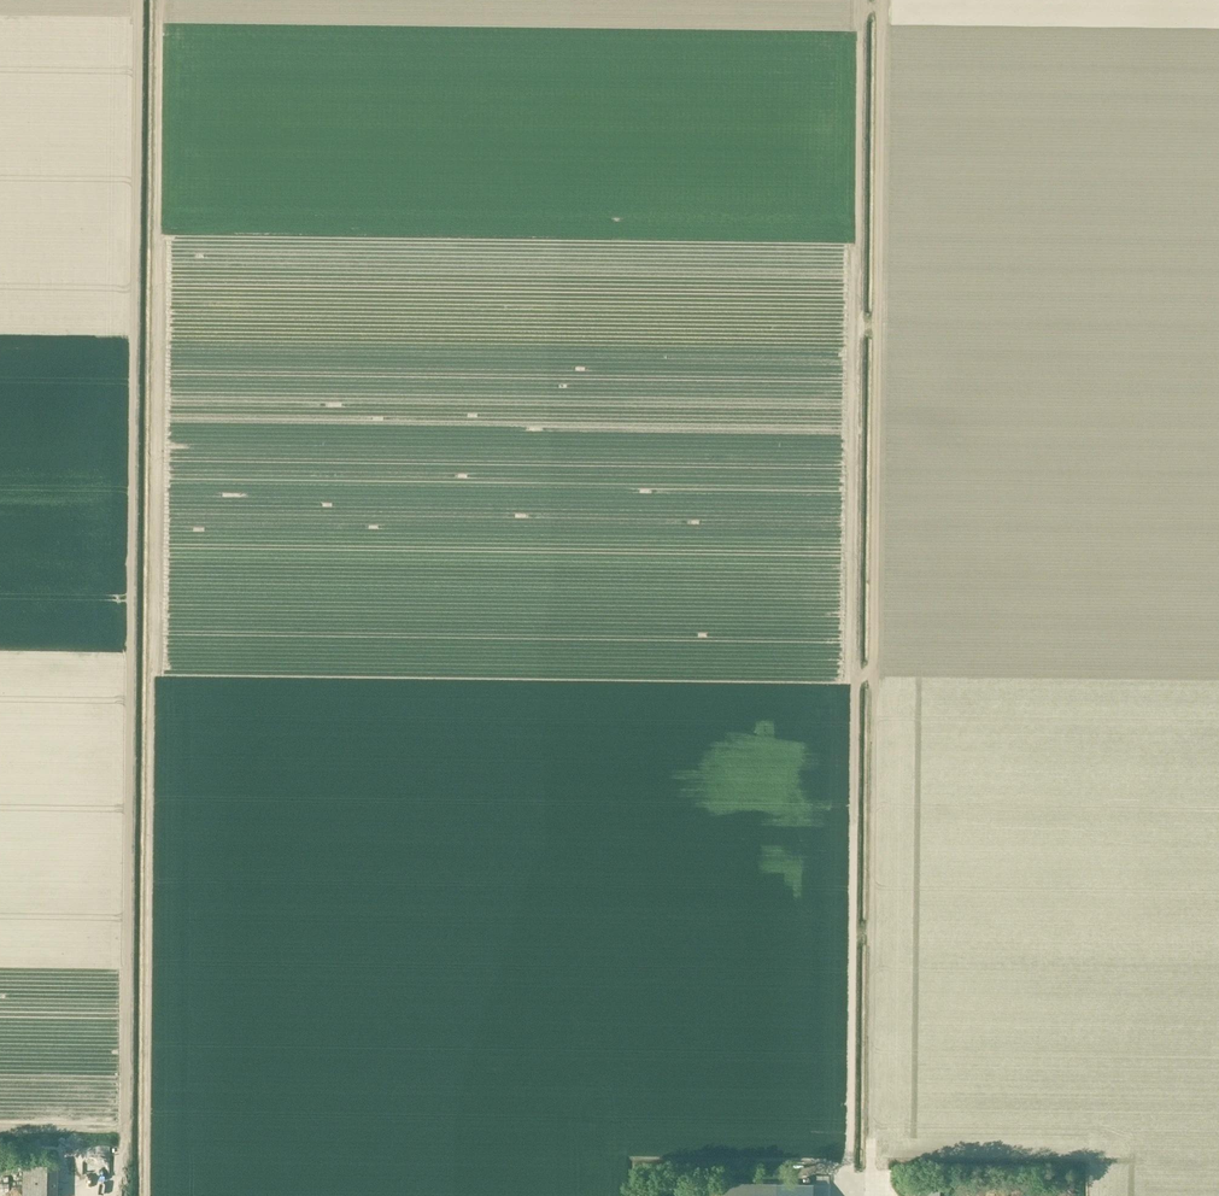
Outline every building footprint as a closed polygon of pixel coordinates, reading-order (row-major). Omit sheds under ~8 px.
[(57,1164),(22,1164),(21,1195),(57,1195),(57,1164)] [(94,1177),(84,1178),(87,1195),(97,1195),(94,1177)] [(777,1184),(725,1183),(725,1195),(777,1195),(777,1184)]
